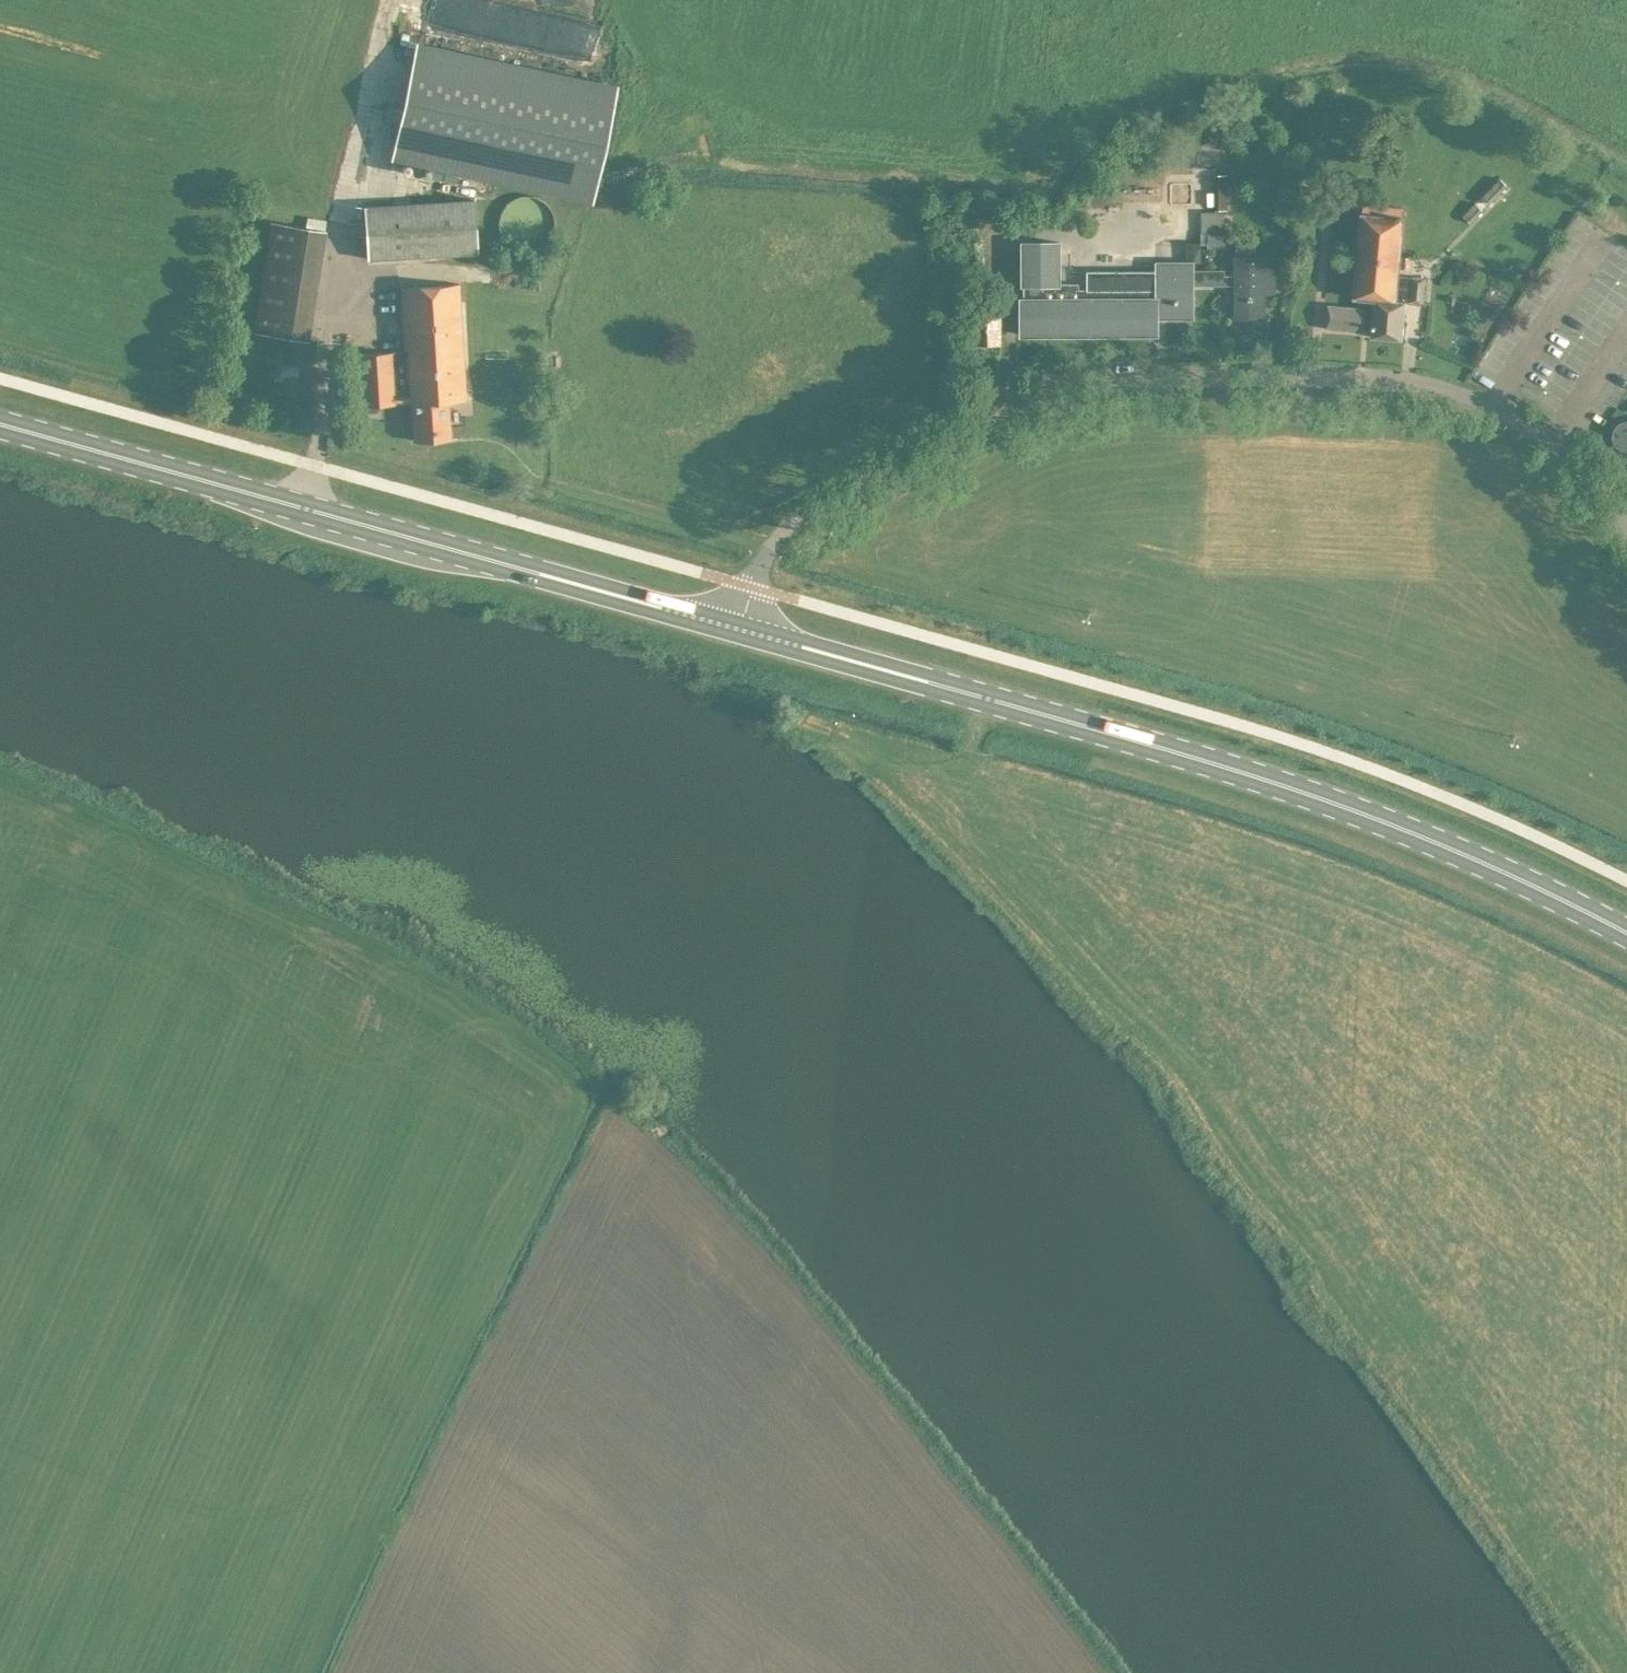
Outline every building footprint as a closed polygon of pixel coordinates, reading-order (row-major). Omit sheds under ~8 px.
[(437,16),(452,17),(451,27),(470,28),(472,0),(438,0),(437,16)] [(612,86),(561,75),(415,44),(393,151),(589,193),(612,86)] [(1195,197),(1213,196),(1211,151),(1193,152),(1195,197)] [(1226,172),(1215,172),(1215,204),(1225,204),(1225,181),(1267,182),(1267,173),(1226,172)] [(1499,172),(1459,206),(1468,216),(1508,182),(1499,172)] [(365,254),(476,248),(472,195),(362,202),(365,254)] [(1200,230),(1205,230),(1205,244),(1224,245),(1225,230),(1222,229),(1222,207),(1215,207),(1199,207),(1200,230)] [(1326,300),(1324,323),(1361,326),(1361,322),(1370,323),(1369,332),(1401,334),(1404,297),(1421,298),(1423,273),(1396,271),(1401,213),(1360,209),(1352,292),(1356,293),(1355,302),(1326,300)] [(252,328),(305,336),(322,225),(269,217),(252,328)] [(1086,267),(1086,284),(1077,284),(1077,279),(1057,279),(1057,238),(1022,238),(1022,293),(1019,293),(1019,329),(1156,329),(1155,313),(1192,313),(1192,280),(1192,266),(1191,266),(1191,258),(1200,258),(1201,238),(1185,238),(1185,258),(1155,258),(1155,267),(1086,267)] [(1204,266),(1192,266),(1192,280),(1235,280),(1235,312),(1266,312),(1266,286),(1272,286),(1272,252),(1235,252),(1235,271),(1223,271),(1223,266),(1204,266)] [(972,269),(992,269),(992,257),(972,257),(972,269)] [(445,397),(464,396),(457,279),(399,282),(402,346),(353,349),(356,402),(410,399),(413,436),(447,434),(445,397)] [(973,339),(998,339),(998,305),(972,305),(973,339)] [(296,378),(297,360),(273,358),(272,377),(296,378)] [(1613,428),(1626,442),(1626,421),(1613,428)]
